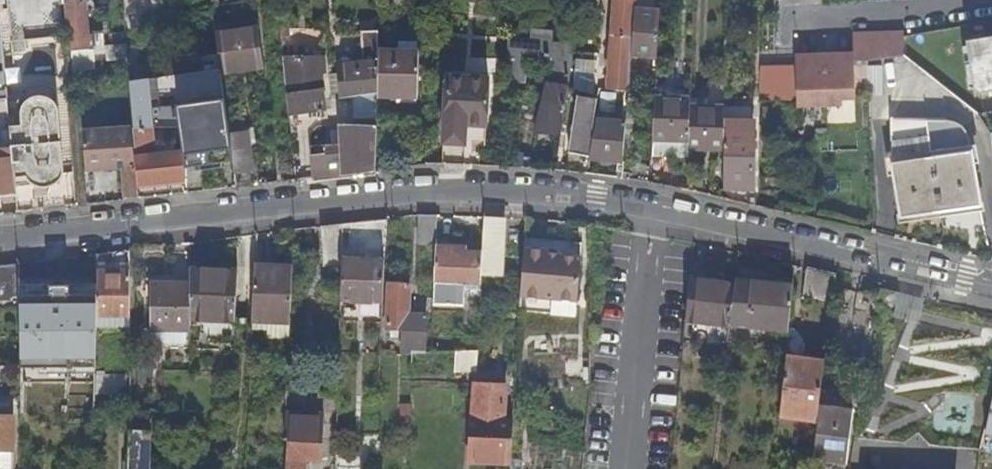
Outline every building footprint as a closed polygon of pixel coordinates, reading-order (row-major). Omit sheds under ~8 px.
[(631,58),(656,59),(659,0),(635,0),(634,7),(631,58)] [(85,35),(82,1),(64,2),(69,70),(95,68),(94,55),(106,54),(103,30),(93,30),(93,34),(85,35)] [(612,85),(629,86),(631,58),(634,7),(617,5),(612,85)] [(342,144),(342,178),(375,174),(378,99),(379,75),(380,54),(380,27),(364,27),(363,57),(343,56),(343,67),(342,94),(356,94),(355,116),(371,117),(370,131),(340,129),(342,144)] [(215,35),(220,71),(221,75),(263,70),(258,30),(215,35)] [(854,52),(854,60),(861,60),(867,59),(866,31),(854,32),(854,52)] [(866,31),(867,59),(905,56),(904,38),(904,31),(866,31)] [(507,44),(505,87),(524,87),(526,66),(547,68),(538,133),(561,137),(569,91),(570,64),(572,47),(551,46),(552,35),(530,34),(530,45),(507,44)] [(966,40),(974,89),(981,93),(991,91),(991,35),(966,40)] [(401,55),(420,56),(420,44),(401,43),(401,55)] [(813,79),(811,105),(828,105),(828,99),(839,99),(838,59),(838,52),(813,53),(813,60),(795,60),(796,79),(813,79)] [(379,75),(378,99),(419,101),(420,56),(401,55),(380,54),(379,75)] [(839,99),(842,99),(855,98),(854,60),(838,59),(839,99)] [(284,66),(290,120),(326,116),(323,80),(326,79),(325,62),(284,66)] [(343,67),(330,67),(332,94),(342,94),(343,67)] [(867,67),(868,95),(882,94),(882,67),(867,67)] [(129,77),(132,128),(132,130),(180,127),(183,153),(184,169),(232,163),(230,149),(221,75),(220,71),(184,73),(129,77)] [(482,129),(484,81),(449,79),(447,142),(467,142),(467,129),(482,129)] [(809,105),(811,105),(813,79),(796,79),(796,99),(809,99),(809,105)] [(12,153),(15,180),(26,179),(27,181),(30,183),(32,185),(33,185),(31,170),(64,167),(57,87),(52,84),(48,83),(43,82),(37,82),(33,82),(29,84),(26,85),(23,87),(21,89),(24,93),(21,96),(19,99),(18,101),(18,103),(17,104),(15,105),(7,105),(12,153)] [(654,95),(652,139),(690,140),(690,104),(691,96),(654,95)] [(589,157),(596,122),(600,101),(580,97),(568,154),(589,157)] [(690,140),(689,149),(724,151),(724,105),(690,104),(690,140)] [(724,151),(724,189),(752,188),(753,120),(739,120),(739,105),(724,105),(724,151)] [(739,120),(753,120),(753,105),(739,105),(739,120)] [(925,215),(939,213),(927,120),(895,119),(895,117),(893,117),(894,162),(899,209),(924,206),(925,215)] [(927,120),(939,213),(954,211),(954,202),(978,199),(970,139),(967,131),(959,124),(950,121),(927,120)] [(589,157),(588,161),(622,164),(625,124),(596,122),(589,157)] [(120,170),(123,202),(136,200),(132,130),(132,128),(83,131),(86,172),(120,170)] [(333,129),(332,144),(342,144),(340,129),(333,129)] [(446,148),(481,149),(482,129),(467,129),(467,142),(447,142),(446,148)] [(652,139),(651,154),(689,156),(689,149),(690,140),(652,139)] [(311,160),(312,181),(342,178),(342,144),(332,144),(332,149),(325,150),(326,159),(311,160)] [(232,163),(234,176),(252,174),(248,147),(230,149),(232,163)] [(16,192),(15,180),(12,153),(0,154),(0,193),(16,192)] [(137,185),(186,181),(184,169),(183,153),(134,157),(137,185)] [(64,167),(31,170),(33,185),(36,187),(40,188),(43,188),(47,188),(50,187),(54,186),(57,183),(59,181),(62,178),(63,174),(64,171),(64,167)] [(437,245),(440,217),(422,218),(420,244),(437,245)] [(503,219),(485,218),(482,254),(481,275),(501,276),(503,219)] [(383,305),(388,223),(351,226),(350,255),(343,255),(342,269),(341,303),(383,305)] [(343,255),(344,227),(322,230),(324,270),(342,269),(343,255)] [(481,275),(482,254),(466,253),(466,255),(461,255),(461,248),(437,246),(435,265),(433,305),(463,307),(465,285),(481,286),(481,275)] [(130,325),(130,250),(114,252),(114,262),(104,262),(104,274),(98,274),(97,281),(97,289),(96,325),(130,325)] [(547,252),(523,250),(520,298),(575,303),(580,259),(559,258),(557,258),(557,260),(547,260),(547,252)] [(559,253),(547,252),(547,260),(557,260),(557,258),(559,258),(559,253)] [(19,263),(0,265),(0,297),(18,297),(18,279),(19,263)] [(290,327),(293,271),(254,269),(252,324),(290,327)] [(211,323),(211,272),(190,272),(189,281),(189,287),(188,322),(211,323)] [(236,323),(237,273),(211,272),(211,323),(236,323)] [(97,281),(18,279),(18,297),(17,347),(95,348),(96,325),(97,289),(97,281)] [(832,305),(834,290),(804,283),(803,299),(832,305)] [(409,314),(410,285),(390,284),(388,331),(403,332),(403,353),(424,354),(426,315),(409,314)] [(188,331),(188,322),(189,287),(145,286),(144,329),(149,330),(185,331),(188,331)] [(880,290),(875,309),(894,312),(899,296),(880,290)] [(729,338),(734,296),(688,291),(685,332),(729,338)] [(786,346),(791,299),(735,293),(734,296),(729,338),(786,346)] [(185,331),(149,330),(149,344),(184,345),(185,331)] [(476,371),(477,351),(455,353),(453,373),(476,371)] [(785,357),(779,417),(817,422),(819,405),(825,362),(785,357)] [(96,380),(108,380),(109,364),(96,364),(96,380)] [(470,461),(510,464),(513,422),(504,421),(506,387),(476,384),(470,461)] [(977,452),(991,454),(991,392),(977,452)] [(847,408),(819,405),(817,422),(812,457),(845,461),(852,415),(847,408)] [(286,416),(283,459),(287,459),(286,468),(306,468),(306,461),(323,462),(324,418),(286,416)] [(12,418),(0,417),(0,468),(11,468),(12,418)] [(128,424),(127,468),(147,468),(148,432),(146,432),(146,425),(128,424)] [(530,453),(515,452),(514,468),(529,468),(530,453)]
